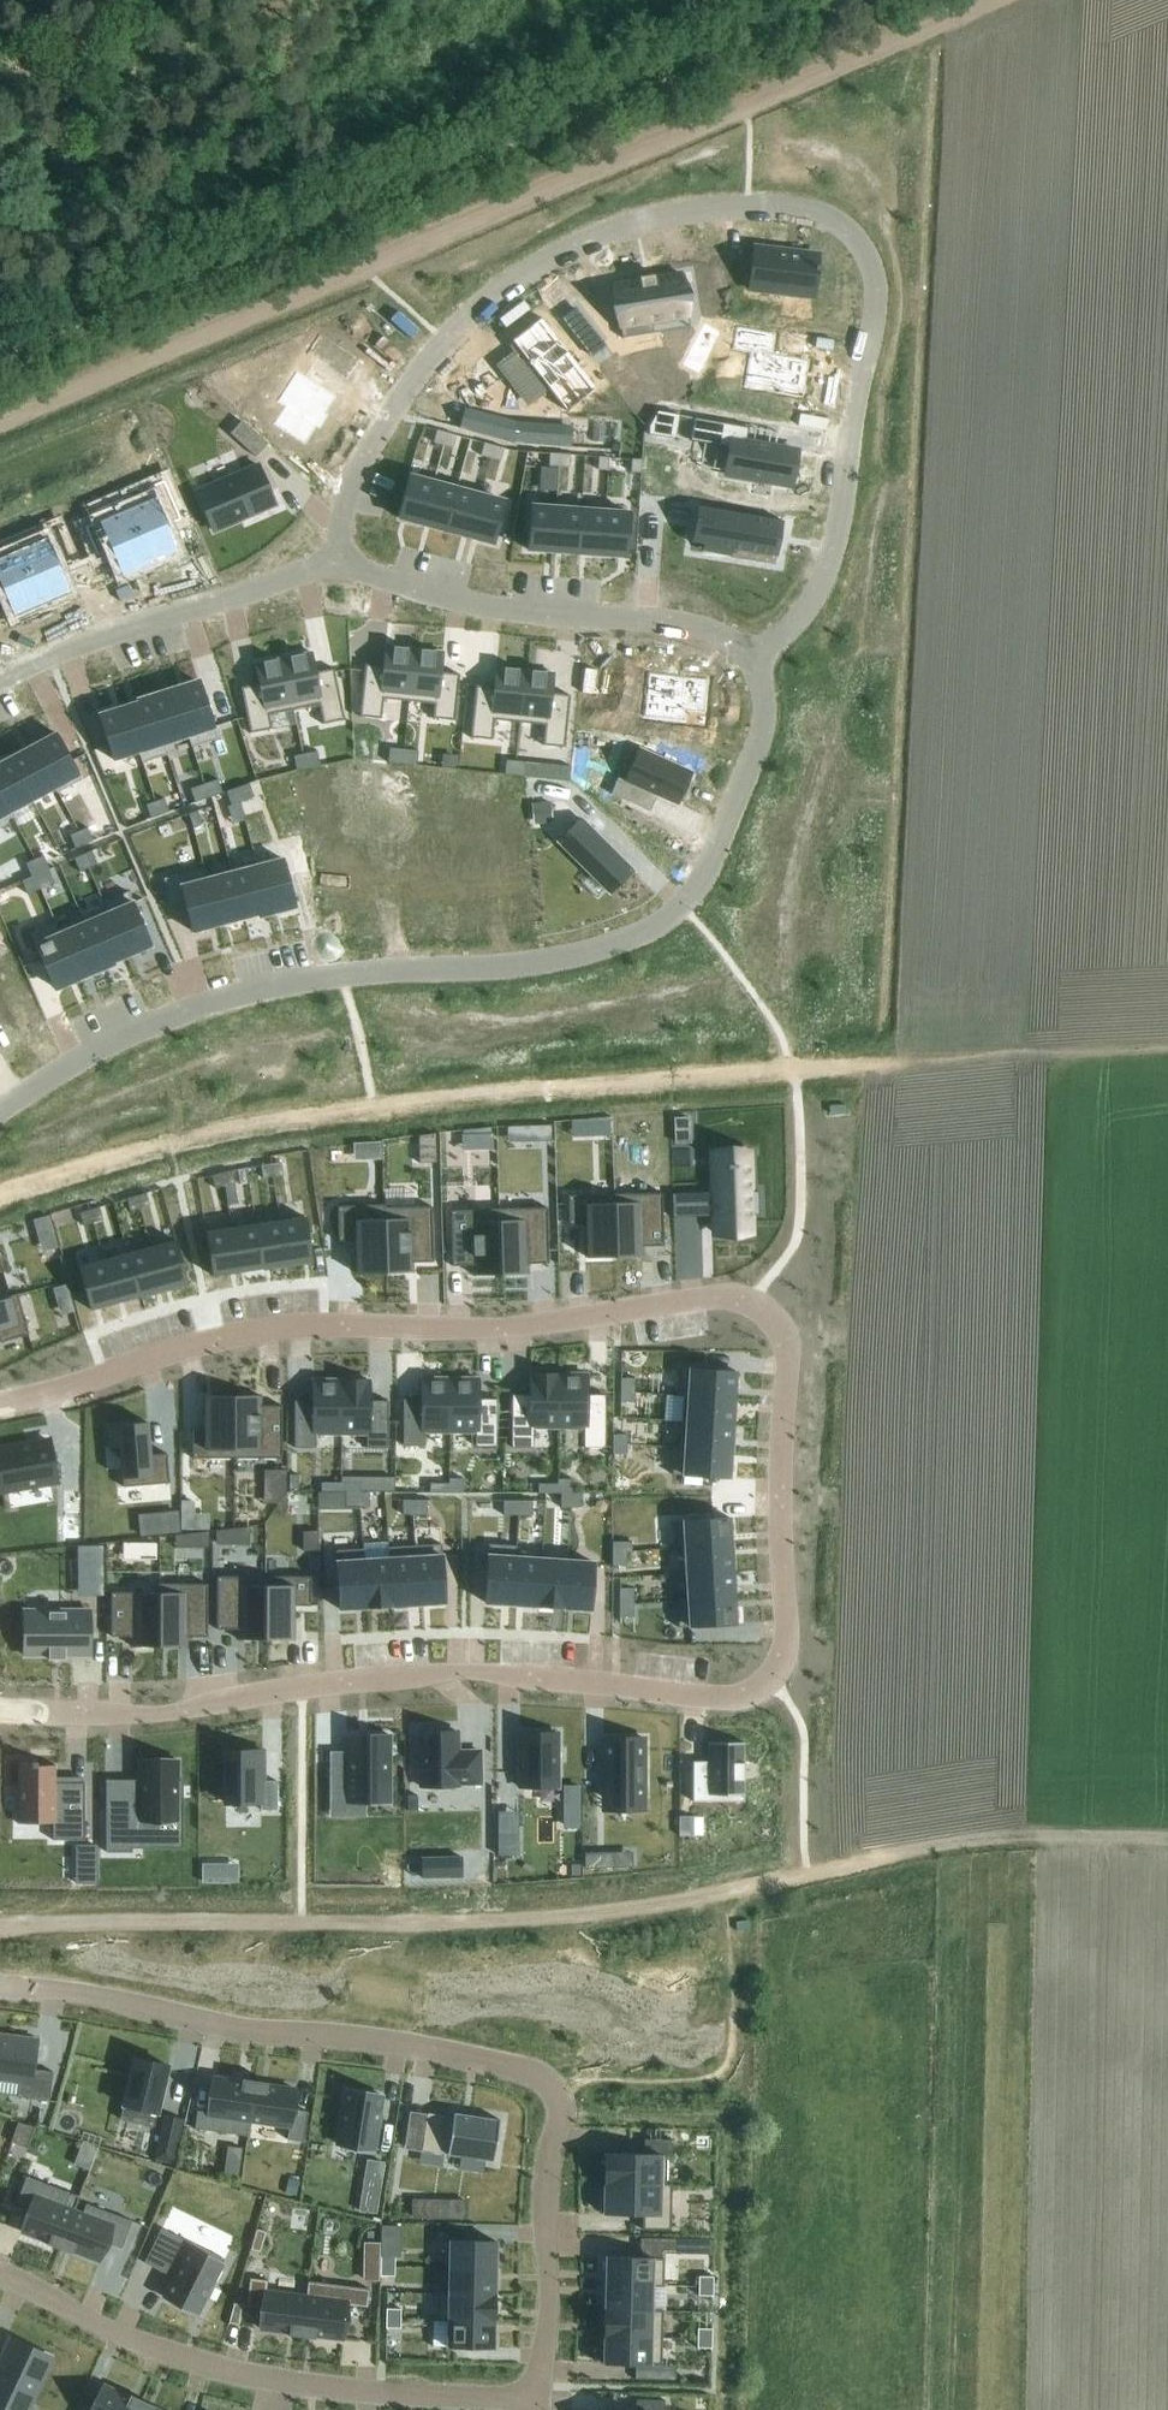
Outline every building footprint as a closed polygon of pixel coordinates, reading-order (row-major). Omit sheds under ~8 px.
[(753,250),(746,293),(810,303),(817,261),(753,250)] [(639,280),(614,284),(621,327),(623,327),(625,336),(653,332),(652,322),(687,317),(680,273),(655,277),(655,274),(638,277),(639,280)] [(582,346),(596,335),(576,310),(563,321),(582,346)] [(546,385),(564,410),(594,387),(541,315),(511,338),(527,361),(512,372),(531,396),(546,385)] [(736,328),(733,350),(751,353),(744,390),(746,390),(747,384),(779,390),(778,395),(784,396),(785,391),(804,394),(809,361),(772,354),(776,334),(736,328)] [(366,365),(362,362),(323,335),(309,355),(348,382),(361,364),(365,367),(366,365)] [(329,418),(325,415),(337,398),(298,370),(277,401),(285,406),(273,423),(304,445),(316,428),(320,431),(329,418)] [(516,443),(517,425),(466,411),(461,429),(514,443),(516,443)] [(675,439),(679,416),(657,412),(649,427),(649,435),(675,439)] [(792,484),(798,451),(746,442),(749,428),(694,418),(689,442),(730,449),(726,473),(792,484)] [(256,457),(268,444),(245,423),(233,436),(256,457)] [(539,427),(538,445),(569,447),(570,429),(539,427)] [(437,431),(434,443),(444,446),(447,433),(437,431)] [(447,433),(444,446),(454,449),(457,436),(447,433)] [(484,444),(481,456),(491,459),(494,446),(484,444)] [(494,446),(491,459),(501,462),(504,449),(494,446)] [(550,454),(549,467),(559,468),(560,455),(550,454)] [(560,455),(559,468),(569,468),(570,455),(560,455)] [(598,457),(598,470),(608,471),(609,458),(598,457)] [(632,460),(631,473),(641,473),(642,461),(632,460)] [(240,521),(275,505),(258,466),(211,486),(212,486),(198,492),(202,503),(208,516),(214,532),(240,520),(240,521)] [(397,518),(422,525),(434,483),(409,476),(397,518)] [(422,525),(446,531),(457,489),(434,483),(422,525)] [(446,531),(470,538),(481,495),(457,489),(446,531)] [(167,493),(127,510),(150,564),(176,553),(166,527),(179,521),(167,493)] [(481,495),(470,538),(495,544),(506,502),(481,495)] [(527,550),(553,552),(556,509),(530,507),(527,550)] [(553,552),(577,554),(580,510),(556,509),(553,552)] [(775,558),(782,522),(708,509),(701,552),(722,556),(723,548),(775,558)] [(127,510),(86,527),(98,556),(112,550),(123,575),(150,564),(127,510)] [(577,554),(602,556),(605,512),(580,510),(577,554)] [(605,512),(602,556),(628,557),(631,514),(605,512)] [(59,533),(19,551),(42,605),(68,593),(58,568),(71,562),(59,533)] [(0,559),(0,593),(4,591),(15,616),(42,605),(19,551),(0,559)] [(409,702),(414,650),(386,647),(384,667),(365,665),(360,712),(382,714),(384,699),(409,702)] [(443,652),(414,650),(409,702),(434,705),(433,719),(455,721),(459,675),(441,673),(443,652)] [(312,653),(284,659),(294,710),(319,705),(322,719),(343,715),(334,669),(316,673),(312,653)] [(294,710),(284,659),(255,664),(259,684),(241,688),(251,734),(272,730),(269,715),(294,710)] [(520,723),(525,670),(496,667),(494,688),(476,686),(471,732),(493,735),(494,720),(520,723)] [(554,673),(525,670),(520,723),(545,726),(543,740),(565,742),(570,696),(551,694),(554,673)] [(685,722),(704,724),(705,713),(709,680),(648,674),(644,717),(685,722)] [(189,737),(188,737),(192,748),(218,739),(201,683),(175,692),(189,737)] [(165,745),(188,737),(189,737),(175,692),(150,699),(164,745),(165,745)] [(168,755),(165,745),(164,745),(150,699),(125,707),(140,753),(139,753),(142,764),(168,755)] [(114,761),(139,753),(140,753),(125,707),(100,716),(114,761)] [(55,788),(55,789),(58,794),(82,780),(57,734),(33,747),(55,788)] [(33,747),(10,759),(32,801),(55,789),(55,788),(33,747)] [(389,748),(388,763),(403,764),(404,750),(389,748)] [(404,750),(403,764),(417,766),(418,751),(404,750)] [(317,752),(303,755),(306,769),(320,766),(317,752)] [(303,755),(294,757),(297,771),(306,769),(303,755)] [(32,801),(10,759),(0,765),(0,795),(10,813),(32,801)] [(506,760),(504,775),(514,776),(516,761),(506,760)] [(516,761),(514,776),(524,777),(525,762),(516,761)] [(571,767),(525,762),(524,777),(570,782),(571,767)] [(634,763),(621,796),(608,791),(602,807),(633,819),(639,803),(675,817),(688,784),(634,763)] [(218,780),(204,785),(209,798),(223,794),(218,780)] [(249,784),(238,788),(242,802),(254,798),(249,784)] [(204,785),(190,789),(195,803),(209,798),(204,785)] [(238,788),(226,792),(231,806),(242,802),(238,788)] [(0,795),(0,825),(13,818),(10,813),(0,795)] [(164,798),(155,802),(160,816),(170,812),(164,798)] [(155,802),(146,805),(151,819),(160,816),(155,802)] [(550,804),(532,806),(533,819),(551,817),(550,804)] [(198,811),(188,815),(193,828),(203,825),(198,811)] [(557,841),(609,893),(632,871),(579,818),(557,841)] [(88,828),(79,832),(85,845),(94,841),(88,828)] [(79,832),(70,836),(76,849),(85,845),(79,832)] [(92,851),(83,855),(89,869),(98,865),(92,851)] [(83,855),(74,859),(80,873),(89,869),(83,855)] [(44,856),(35,860),(41,874),(45,872),(49,870),(50,870),(44,856)] [(35,860),(26,864),(32,877),(36,876),(40,874),(41,874),(35,860)] [(257,867),(269,912),(295,905),(283,860),(257,867)] [(244,919),(269,912),(257,867),(232,873),(244,919)] [(193,932),(219,925),(207,880),(205,868),(164,879),(171,907),(185,903),(193,932)] [(40,874),(36,876),(41,889),(50,885),(45,872),(41,874),(40,874)] [(219,925),(244,919),(232,873),(207,880),(219,925)] [(32,877),(27,880),(32,893),(41,889),(36,876),(32,877)] [(106,908),(127,957),(152,946),(129,892),(103,903),(105,908),(106,908)] [(103,967),(127,957),(106,908),(105,908),(82,918),(103,967)] [(79,977),(103,967),(82,918),(59,928),(58,929),(79,977)] [(54,988),(79,977),(58,929),(59,928),(56,923),(31,934),(54,988)] [(18,1000),(1,974),(0,975),(0,1048),(22,1034),(6,1008),(18,1000)] [(691,1118),(675,1118),(675,1146),(691,1146),(691,1118)] [(611,1120),(571,1122),(572,1137),(612,1135),(611,1120)] [(552,1141),(551,1126),(508,1128),(508,1143),(552,1141)] [(420,1163),(436,1162),(435,1134),(419,1136),(420,1163)] [(462,1151),(492,1150),(491,1134),(461,1135),(462,1151)] [(353,1146),(354,1163),(380,1162),(379,1144),(353,1146)] [(281,1163),(271,1164),(273,1177),(284,1176),(281,1163)] [(271,1164),(261,1166),(263,1179),(273,1177),(271,1164)] [(715,1193),(673,1194),(674,1218),(716,1217),(716,1235),(750,1234),(749,1216),(759,1215),(758,1191),(749,1192),(748,1166),(735,1167),(735,1165),(727,1165),(727,1167),(714,1167),(715,1193)] [(232,1171),(222,1174),(225,1186),(235,1184),(232,1171)] [(222,1174),(212,1176),(215,1189),(225,1186),(222,1174)] [(146,1194),(137,1196),(140,1209),(150,1206),(146,1194)] [(614,1195),(615,1257),(643,1257),(643,1247),(664,1247),(663,1194),(614,1195)] [(588,1258),(615,1257),(614,1195),(568,1196),(569,1225),(587,1225),(587,1258),(588,1258)] [(137,1196),(127,1199),(131,1212),(140,1209),(137,1196)] [(357,1275),(385,1274),(382,1208),(384,1208),(384,1206),(337,1207),(338,1242),(356,1242),(357,1275)] [(382,1208),(385,1274),(412,1273),(412,1263),(433,1262),(431,1207),(384,1208),(382,1208)] [(99,1208),(90,1211),(94,1223),(103,1220),(99,1208)] [(499,1209),(501,1275),(528,1274),(527,1264),(549,1264),(547,1208),(499,1209)] [(473,1276),(501,1275),(499,1209),(450,1211),(452,1267),(473,1266),(473,1276)] [(90,1211),(80,1214),(84,1226),(94,1223),(90,1211)] [(281,1222),(287,1265),(312,1261),(306,1218),(281,1222)] [(281,1222),(256,1226),(262,1269),(287,1265),(281,1222)] [(256,1226),(231,1229),(237,1273),(262,1269),(256,1226)] [(231,1229),(206,1233),(213,1276),(237,1273),(231,1229)] [(163,1290),(188,1284),(176,1241),(152,1248),(163,1290)] [(152,1248),(127,1254),(139,1297),(163,1290),(152,1248)] [(127,1254),(103,1261),(115,1304),(139,1297),(127,1254)] [(90,1310),(115,1304),(103,1261),(79,1268),(90,1310)] [(57,1302),(70,1298),(66,1284),(53,1288),(57,1302)] [(0,1300),(0,1343),(24,1336),(14,1297),(5,1299),(0,1300)] [(682,1395),(735,1399),(737,1372),(678,1368),(677,1396),(682,1397),(682,1395)] [(533,1428),(558,1428),(558,1422),(559,1375),(531,1374),(530,1395),(512,1395),(511,1448),(533,1448),(533,1428)] [(558,1422),(558,1428),(584,1428),(584,1448),(605,1448),(605,1395),(587,1395),(587,1375),(559,1375),(558,1422)] [(424,1432),(450,1432),(450,1394),(450,1379),(422,1379),(422,1399),(403,1399),(403,1446),(424,1447),(424,1432)] [(450,1394),(450,1432),(475,1432),(475,1447),(497,1447),(497,1399),(478,1399),(478,1379),(450,1379),(450,1394)] [(620,1379),(620,1391),(635,1391),(635,1379),(620,1379)] [(316,1434),(341,1434),(341,1381),(313,1381),(313,1401),(294,1401),(294,1448),(316,1448),(316,1434)] [(341,1381),(341,1434),(366,1434),(366,1448),(388,1448),(388,1401),(369,1401),(369,1381),(341,1381)] [(620,1399),(620,1403),(635,1403),(635,1399),(635,1391),(620,1391),(620,1399)] [(735,1399),(682,1395),(682,1397),(682,1399),(681,1422),(732,1425),(734,1425),(735,1399)] [(193,1431),(193,1461),(234,1461),(234,1452),(234,1398),(206,1398),(206,1431),(193,1431)] [(234,1398),(234,1452),(281,1452),(281,1408),(260,1408),(260,1398),(234,1398)] [(143,1421),(102,1424),(104,1446),(116,1445),(118,1477),(161,1474),(160,1453),(146,1454),(143,1421)] [(732,1451),(734,1425),(732,1425),(681,1422),(681,1425),(679,1447),(679,1449),(720,1451),(732,1452),(732,1451)] [(613,1435),(613,1445),(627,1445),(627,1435),(613,1435)] [(50,1442),(0,1450),(0,1489),(0,1491),(57,1481),(50,1442)] [(613,1451),(613,1454),(627,1454),(627,1451),(627,1445),(613,1445),(613,1451)] [(679,1449),(679,1447),(673,1447),(673,1451),(672,1475),(730,1478),(732,1452),(720,1451),(679,1449)] [(299,1474),(290,1474),(290,1489),(299,1489),(299,1474)] [(447,1493),(447,1494),(464,1494),(464,1493),(464,1479),(450,1479),(449,1479),(449,1484),(447,1484),(447,1493)] [(555,1494),(561,1494),(565,1494),(571,1494),(572,1494),(572,1493),(572,1479),(558,1479),(557,1479),(557,1484),(555,1484),(555,1494)] [(321,1493),(341,1493),(341,1483),(321,1483),(321,1493)] [(341,1493),(345,1493),(358,1493),(361,1493),(361,1492),(361,1483),(341,1483),(341,1493)] [(430,1493),(447,1494),(447,1493),(447,1484),(430,1483),(430,1493)] [(538,1494),(539,1494),(555,1494),(555,1484),(538,1484),(538,1494)] [(358,1493),(358,1508),(367,1508),(370,1508),(370,1493),(370,1492),(361,1492),(361,1493),(358,1493)] [(345,1493),(345,1508),(358,1508),(358,1493),(345,1493)] [(571,1494),(571,1509),(581,1509),(581,1494),(581,1493),(572,1493),(572,1494),(571,1494)] [(561,1494),(561,1508),(565,1509),(571,1509),(571,1494),(565,1494),(561,1494)] [(403,1500),(402,1515),(415,1516),(415,1501),(403,1500)] [(195,1501),(181,1501),(181,1529),(208,1529),(208,1513),(195,1513),(195,1501)] [(415,1501),(415,1516),(419,1516),(427,1516),(427,1501),(419,1501),(415,1501)] [(503,1501),(503,1516),(513,1516),(518,1516),(518,1501),(513,1501),(503,1501)] [(518,1501),(518,1516),(533,1516),(533,1501),(518,1501)] [(159,1536),(175,1534),(181,1534),(181,1529),(181,1510),(157,1513),(159,1536)] [(720,1545),(732,1545),(730,1518),(672,1522),(673,1545),(673,1550),(685,1549),(685,1548),(720,1545)] [(248,1526),(216,1530),(216,1544),(248,1545),(248,1526)] [(209,1547),(209,1531),(174,1535),(175,1547),(209,1547)] [(303,1531),(303,1551),(318,1550),(318,1531),(303,1531)] [(612,1545),(612,1554),(627,1554),(627,1552),(631,1552),(631,1545),(631,1542),(612,1542),(612,1545)] [(122,1559),(157,1559),(157,1543),(122,1543),(122,1559)] [(415,1546),(419,1605),(445,1603),(441,1544),(419,1546),(415,1546)] [(485,1603),(511,1605),(513,1586),(514,1558),(516,1558),(516,1546),(513,1546),(489,1544),(485,1603)] [(732,1545),(720,1545),(685,1548),(685,1549),(686,1571),(686,1574),(730,1571),(734,1571),(732,1545)] [(103,1586),(103,1546),(80,1546),(79,1586),(103,1586)] [(393,1606),(419,1605),(415,1546),(393,1547),(388,1548),(388,1559),(389,1559),(392,1606),(393,1606)] [(339,1610),(365,1608),(363,1561),(364,1561),(363,1549),(335,1551),(339,1610)] [(612,1554),(612,1566),(627,1566),(627,1554),(612,1554)] [(513,1605),(538,1607),(539,1596),(541,1559),(539,1559),(516,1558),(514,1558),(513,1586),(511,1605),(513,1605)] [(367,1608),(392,1606),(389,1559),(388,1559),(367,1561),(364,1561),(363,1561),(365,1608),(367,1608)] [(539,1607),(564,1608),(564,1607),(568,1561),(565,1561),(541,1559),(539,1596),(538,1607),(539,1607)] [(564,1607),(564,1608),(591,1610),(594,1563),(568,1561),(564,1607)] [(735,1597),(734,1571),(730,1571),(686,1574),(688,1597),(688,1599),(688,1601),(735,1598),(735,1597)] [(265,1586),(265,1640),(293,1640),(293,1607),(306,1607),(306,1577),(265,1577),(265,1586)] [(218,1586),(218,1630),(239,1630),(239,1640),(265,1640),(265,1586),(218,1586)] [(620,1597),(620,1603),(634,1603),(634,1597),(634,1589),(620,1589),(620,1597)] [(118,1591),(118,1621),(131,1621),(131,1654),(159,1654),(159,1591),(118,1591)] [(159,1591),(159,1654),(187,1654),(188,1621),(200,1621),(200,1591),(159,1591)] [(688,1601),(688,1599),(676,1600),(678,1628),(737,1624),(735,1598),(688,1601)] [(620,1603),(619,1618),(634,1618),(634,1603),(620,1603)] [(89,1611),(24,1611),(24,1656),(49,1656),(49,1660),(65,1660),(65,1656),(89,1656),(89,1611)] [(419,1733),(420,1787),(458,1787),(458,1784),(480,1784),(480,1752),(458,1752),(458,1732),(419,1733)] [(520,1733),(519,1788),(557,1788),(558,1733),(520,1733)] [(329,1752),(330,1778),(346,1778),(347,1803),(390,1803),(390,1735),(346,1736),(346,1752),(329,1752)] [(604,1799),(644,1799),(644,1738),(603,1739),(604,1799)] [(693,1762),(693,1796),(744,1795),(744,1743),(708,1743),(708,1762),(693,1762)] [(226,1804),(261,1804),(261,1810),(277,1810),(277,1781),(262,1782),(262,1751),(226,1751),(226,1804)] [(106,1810),(106,1853),(132,1853),(132,1843),(151,1843),(151,1821),(178,1821),(178,1803),(183,1803),(183,1781),(178,1781),(178,1761),(165,1761),(165,1760),(159,1760),(159,1761),(140,1761),(140,1798),(125,1798),(125,1810),(106,1810)] [(17,1788),(17,1789),(18,1789),(18,1824),(56,1824),(56,1838),(53,1838),(53,1841),(85,1841),(85,1783),(56,1783),(56,1766),(37,1766),(37,1762),(31,1762),(31,1763),(18,1763),(18,1788),(17,1788)] [(581,1788),(563,1788),(563,1830),(581,1830),(581,1788)] [(408,1795),(407,1810),(417,1810),(417,1795),(408,1795)] [(517,1815),(498,1815),(498,1858),(518,1858),(517,1815)] [(693,1836),(693,1816),(679,1816),(679,1836),(693,1836)] [(632,1854),(585,1855),(585,1870),(633,1869),(632,1854)] [(203,1868),(203,1886),(238,1886),(238,1868),(203,1868)] [(19,2082),(17,2098),(49,2102),(53,2072),(33,2070),(37,2041),(0,2036),(0,2079),(19,2082)] [(134,2058),(120,2119),(154,2127),(168,2066),(134,2058)] [(197,2111),(195,2129),(247,2136),(249,2121),(254,2084),(242,2082),(243,2079),(242,2079),(241,2082),(213,2078),(208,2113),(197,2111)] [(254,2084),(249,2121),(288,2127),(286,2140),(303,2142),(307,2112),(293,2110),(295,2090),(267,2086),(267,2083),(266,2082),(266,2086),(254,2084)] [(378,2126),(375,2126),(377,2115),(380,2115),(380,2114),(377,2113),(379,2096),(345,2091),(337,2145),(372,2150),(375,2127),(378,2128),(378,2126)] [(407,2135),(405,2149),(493,2162),(499,2120),(453,2113),(453,2117),(427,2114),(424,2138),(407,2135)] [(154,2159),(175,2164),(185,2119),(164,2114),(154,2159)] [(18,2123),(11,2143),(27,2148),(34,2128),(18,2123)] [(666,2185),(666,2184),(667,2156),(672,2156),(673,2140),(644,2139),(644,2154),(605,2153),(604,2184),(666,2185)] [(227,2146),(223,2172),(238,2174),(242,2148),(227,2146)] [(367,2160),(360,2206),(377,2209),(384,2163),(367,2160)] [(26,2177),(16,2203),(30,2208),(21,2232),(48,2242),(47,2245),(48,2245),(49,2242),(61,2246),(74,2211),(65,2208),(70,2194),(26,2177)] [(285,2193),(296,2195),(299,2181),(289,2178),(285,2193)] [(666,2185),(604,2184),(604,2214),(642,2215),(642,2230),(671,2231),(672,2186),(672,2184),(666,2184),(666,2185)] [(413,2198),(412,2217),(468,2218),(468,2199),(413,2198)] [(74,2211),(61,2246),(72,2250),(71,2254),(72,2254),(73,2251),(100,2261),(106,2243),(122,2249),(132,2222),(86,2204),(82,2215),(74,2211)] [(382,2224),(382,2254),(401,2254),(401,2224),(382,2224)] [(161,2228),(144,2263),(174,2278),(164,2297),(198,2314),(206,2298),(209,2300),(209,2299),(206,2297),(211,2287),(214,2288),(215,2287),(212,2286),(225,2259),(190,2242),(190,2243),(161,2228)] [(665,2238),(664,2253),(689,2254),(689,2239),(665,2238)] [(449,2241),(449,2268),(495,2269),(496,2242),(449,2241)] [(380,2257),(380,2266),(395,2267),(395,2257),(380,2257)] [(606,2257),(605,2285),(652,2286),(652,2287),(663,2287),(663,2286),(664,2258),(606,2257)] [(380,2266),(380,2276),(394,2277),(395,2267),(380,2266)] [(448,2293),(448,2294),(495,2295),(495,2269),(449,2268),(448,2293)] [(364,2270),(364,2280),(379,2280),(379,2270),(364,2270)] [(699,2277),(699,2286),(713,2287),(713,2277),(699,2277)] [(250,2278),(246,2307),(262,2309),(260,2329),(288,2332),(288,2335),(289,2336),(290,2332),(301,2334),(306,2297),(266,2292),(268,2281),(250,2278)] [(306,2297),(301,2334),(313,2335),(313,2339),(314,2339),(314,2336),(343,2339),(347,2305),(367,2307),(369,2289),(308,2282),(306,2297)] [(605,2285),(605,2310),(651,2312),(651,2310),(652,2287),(652,2286),(605,2285)] [(699,2287),(698,2296),(713,2297),(713,2289),(713,2287),(699,2286),(699,2287)] [(436,2320),(436,2321),(448,2321),(448,2320),(494,2321),(495,2295),(448,2294),(448,2293),(437,2292),(437,2294),(436,2320)] [(386,2309),(386,2319),(401,2319),(401,2309),(386,2309)] [(605,2310),(604,2336),(662,2338),(663,2312),(663,2310),(651,2310),(651,2312),(605,2310)] [(386,2319),(386,2328),(400,2329),(401,2319),(386,2319)] [(448,2321),(447,2347),(493,2348),(494,2321),(448,2320),(448,2321)] [(697,2329),(697,2338),(712,2339),(712,2329),(697,2329)] [(604,2336),(604,2364),(637,2364),(637,2379),(658,2379),(659,2365),(662,2365),(662,2338),(604,2336)] [(697,2339),(697,2348),(711,2348),(712,2339),(697,2338),(697,2339)] [(0,2365),(0,2409),(26,2409),(51,2357),(12,2339),(0,2365)] [(140,2403),(129,2398),(131,2395),(129,2394),(128,2397),(102,2385),(91,2409),(137,2409),(140,2403)] [(661,2400),(632,2399),(632,2409),(660,2409),(661,2400)]
